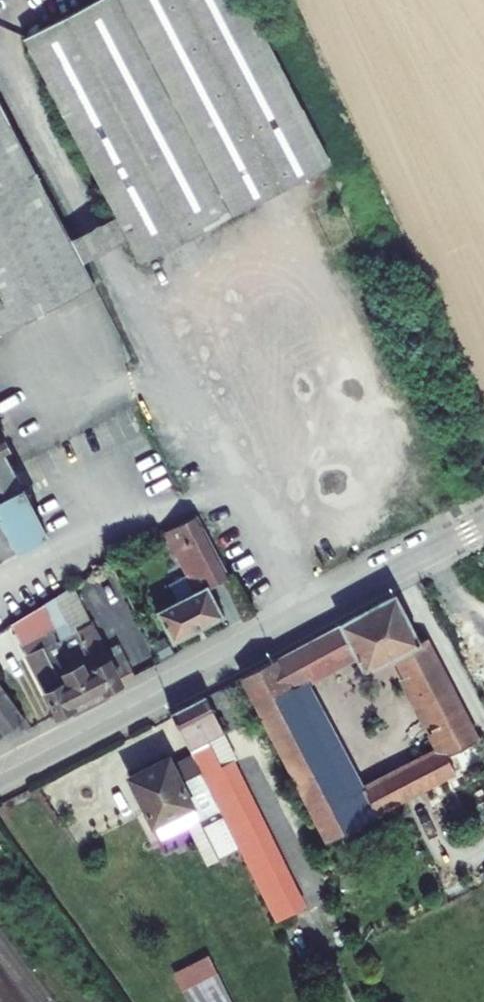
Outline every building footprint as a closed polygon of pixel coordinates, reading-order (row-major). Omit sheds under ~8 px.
[(125,267),(112,242),(153,221),(164,243),(351,150),(274,0),(109,0),(51,28),(140,198),(101,219),(15,48),(0,55),(0,330),(125,267)] [(42,530),(0,450),(0,552),(42,530)] [(152,589),(177,635),(227,611),(212,581),(228,573),(196,515),(161,533),(183,574),(152,589)] [(6,621),(54,711),(116,679),(113,674),(128,666),(111,633),(95,641),(66,582),(6,621)] [(242,676),(326,841),(383,815),(313,683),(361,659),(372,676),(408,658),(451,744),(426,759),(432,776),(483,749),(483,745),(425,623),(413,626),(398,599),(242,676)] [(11,721),(0,705),(0,728),(11,721)] [(212,705),(178,722),(263,887),(296,870),(212,705)] [(170,758),(134,774),(159,826),(196,807),(170,758)] [(186,992),(191,1001),(230,1001),(208,956),(173,972),(183,993),(186,992)]
